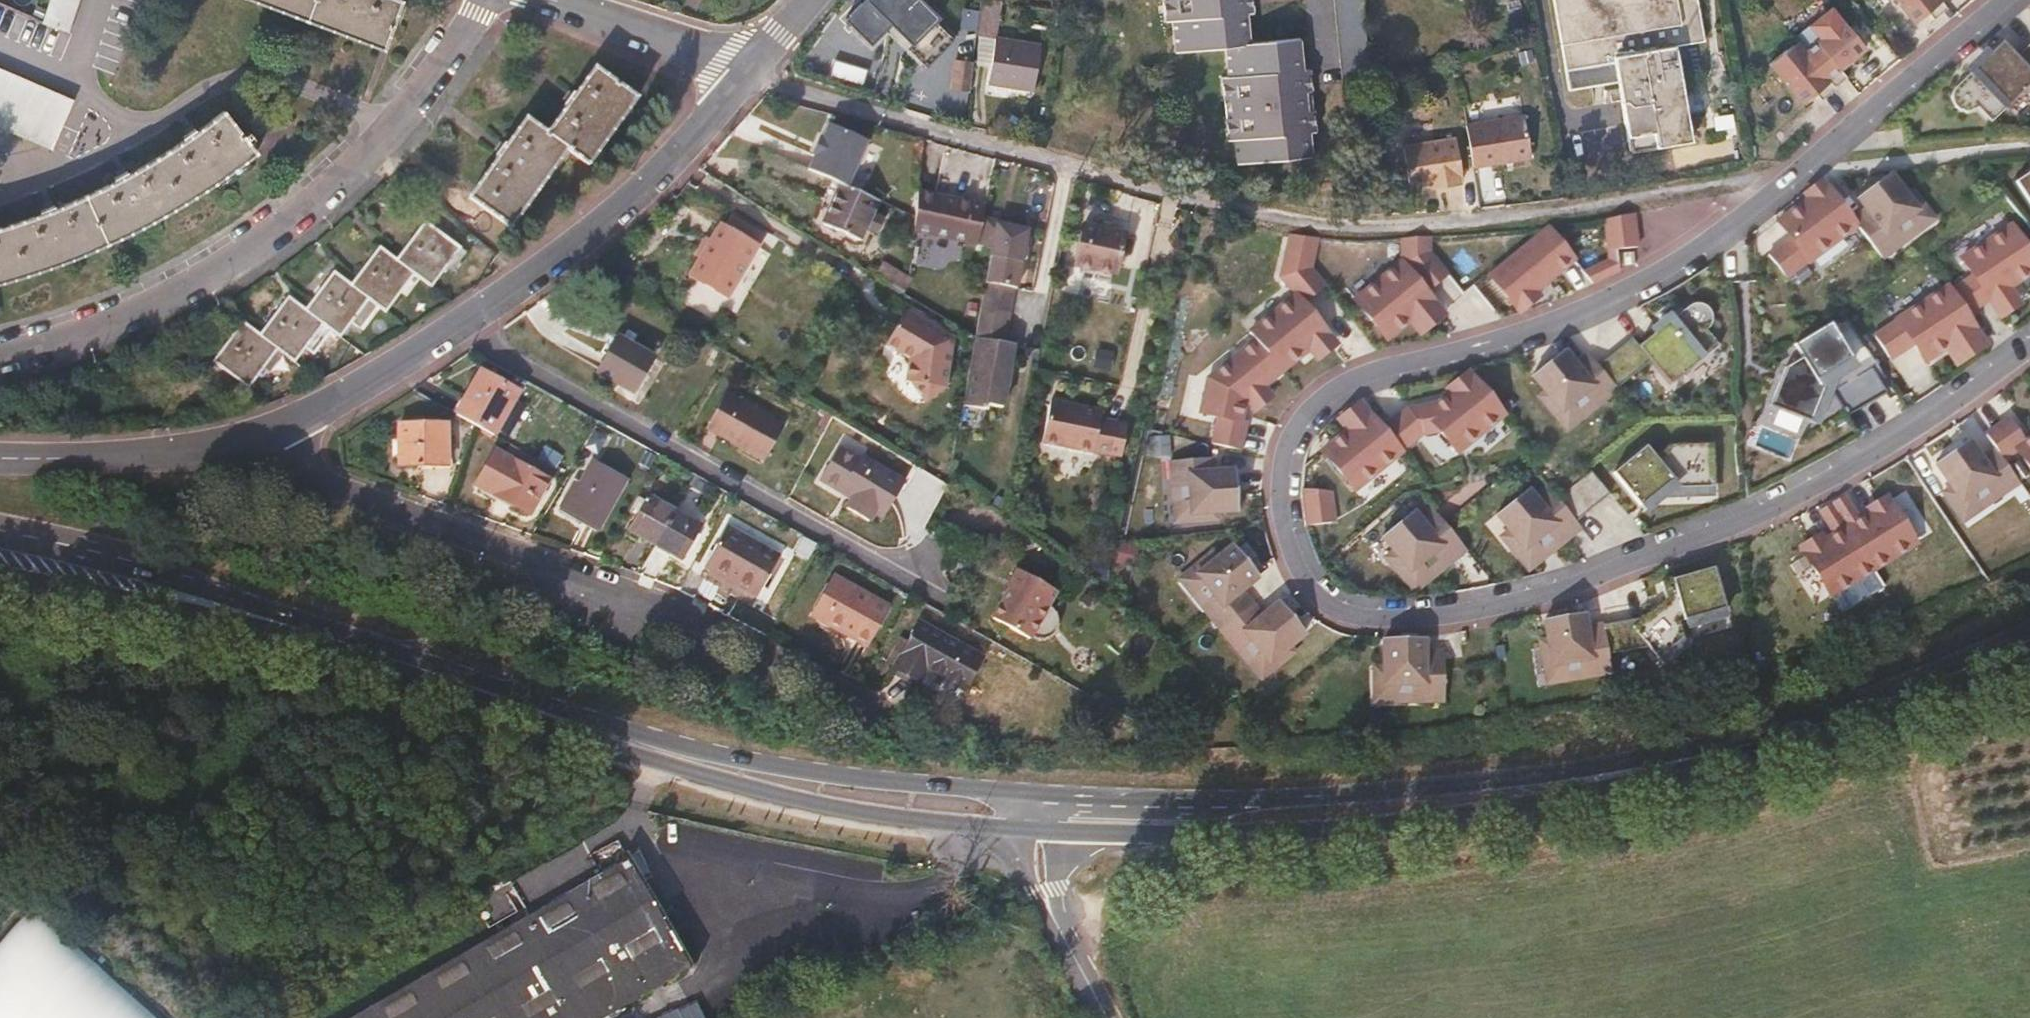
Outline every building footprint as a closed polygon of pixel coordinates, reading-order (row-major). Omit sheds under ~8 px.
[(80,0),(51,0),(43,25),(69,33),(80,0)] [(382,49),(401,1),(397,0),(253,0),(382,49)] [(925,0),(867,0),(840,24),(865,51),(884,34),(901,52),(940,16),(925,0)] [(997,0),(995,0),(979,0),(975,36),(993,38),(997,0)] [(1245,18),(1244,0),(1169,0),(1170,6),(1163,7),(1165,27),(1172,26),(1175,57),(1225,51),(1228,82),(1222,82),(1224,101),(1230,100),(1232,120),(1226,121),(1228,143),(1235,143),(1237,166),(1311,157),(1309,134),(1314,133),(1312,112),(1306,113),(1304,92),(1302,73),(1299,43),(1249,48),(1245,18)] [(1251,0),(1244,0),(1245,18),(1253,17),(1251,0)] [(1362,0),(1334,0),(1342,83),(1371,80),(1362,0)] [(1566,71),(1569,91),(1617,84),(1629,153),(1692,142),(1676,47),(1705,42),(1697,0),(1554,0),(1566,71)] [(1906,29),(1938,2),(1936,0),(1883,0),(1906,29)] [(1837,22),(1801,50),(1828,85),(1864,58),(1837,22)] [(1532,48),(1529,38),(1516,41),(1518,52),(1532,48)] [(1039,47),(996,41),(989,84),(1032,91),(1039,47)] [(1986,125),(2029,83),(2029,41),(2009,61),(1994,45),(1949,86),(1986,125)] [(1801,50),(1795,42),(1767,63),(1799,106),(1828,85),(1801,50)] [(967,101),(971,66),(954,64),(950,99),(967,101)] [(589,168),(638,101),(596,69),(575,97),(572,95),(567,101),(562,108),(565,111),(547,136),(526,121),(508,146),(504,143),(500,149),(495,156),(499,159),(470,198),(512,229),(568,153),(589,168)] [(0,70),(0,129),(51,151),(72,101),(0,70)] [(1310,91),(1309,73),(1302,73),(1304,92),(1310,91)] [(1312,112),(1310,91),(1304,92),(1306,113),(1312,112)] [(1232,120),(1230,100),(1224,101),(1226,121),(1232,120)] [(248,132),(242,136),(224,114),(198,132),(196,129),(183,137),(186,142),(161,158),(132,175),(129,170),(113,179),(115,184),(86,197),(56,210),(54,205),(41,210),(42,215),(7,227),(0,229),(0,282),(4,281),(40,270),(71,259),(95,249),(137,230),(169,212),(196,196),(230,173),(255,153),(248,144),(254,139),(248,132)] [(1531,158),(1525,117),(1466,127),(1473,167),(1531,158)] [(847,188),(865,149),(823,130),(805,168),(847,188)] [(1462,180),(1456,139),(1404,148),(1410,188),(1430,185),(1442,183),(1444,190),(1459,187),(1458,180),(1462,180)] [(2001,185),(2027,229),(2029,227),(2029,168),(2001,185)] [(1858,214),(1850,219),(1857,229),(1880,265),(1935,226),(1913,194),(1904,200),(1886,175),(1849,201),(1858,214)] [(830,209),(841,185),(833,182),(822,206),(830,209)] [(1444,190),(1442,183),(1430,185),(1431,192),(1444,190)] [(847,188),(841,185),(830,209),(824,224),(860,241),(878,203),(847,188)] [(967,251),(977,213),(918,197),(908,234),(967,251)] [(1783,285),(1857,229),(1850,219),(1833,197),(1777,240),(1784,249),(1766,263),(1783,285)] [(1603,219),(1608,264),(1587,266),(1588,277),(1641,272),(1636,216),(1603,219)] [(2029,279),(2029,251),(2012,223),(1953,260),(1996,326),(2014,315),(2003,297),(2029,279)] [(447,269),(461,251),(425,224),(397,261),(416,276),(421,280),(432,289),(447,269)] [(1014,292),(1018,266),(1024,263),(1025,253),(1022,248),(1024,234),(980,225),(977,239),(975,247),(989,253),(978,314),(1007,320),(1011,291),(1014,292)] [(721,226),(690,278),(726,300),(758,248),(721,226)] [(1123,234),(1085,227),(1076,269),(1114,277),(1123,234)] [(1486,281),(1515,314),(1579,261),(1551,227),(1486,281)] [(401,295),(416,276),(397,261),(381,248),(350,286),(370,301),(378,307),(387,314),(401,295)] [(452,273),(466,255),(461,251),(447,269),(452,273)] [(1402,266),(1354,304),(1385,344),(1405,329),(1412,339),(1442,317),(1402,266)] [(353,324),(370,301),(350,286),(334,273),(305,311),(325,326),(331,330),(342,338),(353,324)] [(407,300),(421,280),(416,276),(401,295),(407,300)] [(1951,286),(1869,330),(1887,363),(1911,350),(1921,369),(1945,356),(1953,369),(1986,351),(1951,286)] [(310,346),(325,326),(305,311),(289,298),(259,337),(280,351),(286,355),(297,364),(310,346)] [(361,329),(378,307),(370,301),(353,324),(361,329)] [(1279,379),(1330,337),(1302,302),(1250,345),(1279,379)] [(1673,304),(1595,367),(1612,388),(1645,362),(1666,388),(1716,349),(1704,335),(1712,328),(1693,304),(1681,314),(1673,304)] [(954,340),(900,310),(878,349),(908,366),(903,394),(944,401),(954,340)] [(1009,367),(1012,348),(1002,346),(1007,320),(978,314),(974,340),(963,403),(986,408),(1001,410),(1005,390),(1003,390),(1007,367),(1009,367)] [(1851,366),(1825,324),(1785,348),(1795,364),(1779,373),(1765,410),(1803,424),(1817,387),(1851,366)] [(265,370),(280,351),(259,337),(243,325),(214,364),(249,390),(265,370)] [(316,350),(331,330),(325,326),(310,346),(316,350)] [(618,340),(598,376),(632,396),(653,360),(618,340)] [(1193,440),(1234,451),(1248,410),(1279,379),(1250,345),(1204,383),(1193,440)] [(271,374),(286,355),(280,351),(265,370),(271,374)] [(1595,367),(1586,357),(1571,367),(1561,352),(1523,378),(1562,434),(1614,397),(1612,388),(1595,367)] [(1106,354),(1101,375),(1113,378),(1117,357),(1106,354)] [(493,438),(519,392),(481,371),(456,416),(476,428),(493,438)] [(1503,420),(1467,375),(1394,433),(1410,454),(1426,437),(1447,464),(1503,420)] [(765,462),(785,426),(730,394),(711,426),(740,443),(738,447),(765,462)] [(1394,433),(1365,396),(1333,421),(1342,433),(1313,456),(1349,502),(1410,454),(1394,433)] [(985,413),(986,408),(963,403),(962,409),(985,413)] [(1120,419),(1053,405),(1045,444),(1112,458),(1120,419)] [(399,425),(399,467),(447,467),(446,425),(399,425)] [(740,443),(711,426),(708,431),(738,447),(740,443)] [(1169,458),(1172,438),(1152,435),(1149,455),(1169,458)] [(2008,450),(2029,483),(2029,435),(2008,450)] [(2018,487),(1999,458),(1983,469),(1967,444),(1929,468),(1945,492),(1939,496),(1958,526),(2018,487)] [(1641,450),(1609,476),(1636,508),(1666,484),(1704,483),(1704,449),(1641,450)] [(892,510),(907,483),(863,459),(861,462),(841,451),(821,485),(843,497),(848,488),(860,495),(855,504),(851,511),(873,524),(877,516),(883,506),(892,510)] [(490,452),(472,488),(530,518),(548,482),(490,452)] [(1212,459),(1163,461),(1166,532),(1220,529),(1220,517),(1233,516),(1231,478),(1213,479),(1212,459)] [(597,527),(622,481),(595,467),(582,489),(569,511),(597,527)] [(1576,519),(1609,494),(1592,472),(1559,497),(1576,519)] [(569,511),(582,489),(572,484),(560,506),(569,511)] [(1547,486),(1532,497),(1528,492),(1483,525),(1525,580),(1584,536),(1547,486)] [(855,504),(860,495),(848,488),(843,497),(855,504)] [(1303,527),(1334,528),(1336,492),(1304,490),(1303,527)] [(699,525),(650,499),(632,533),(680,559),(699,525)] [(1845,501),(1831,510),(1869,571),(1912,544),(1894,516),(1889,519),(1878,501),(1855,516),(1845,501)] [(886,521),(892,510),(883,506),(877,516),(886,521)] [(1430,506),(1416,517),(1410,513),(1367,547),(1409,601),(1468,556),(1430,506)] [(1869,571),(1831,510),(1816,520),(1825,534),(1802,549),(1813,567),(1808,570),(1826,598),(1869,571)] [(707,565),(736,581),(735,585),(756,596),(778,557),(727,529),(707,565)] [(1179,584),(1217,634),(1248,609),(1241,599),(1265,580),(1234,541),(1179,584)] [(1050,593),(1017,571),(987,619),(1023,642),(1050,593)] [(1720,622),(1706,571),(1655,586),(1658,606),(1628,632),(1646,654),(1678,639),(1720,622)] [(866,652),(889,609),(832,579),(829,584),(840,590),(820,627),(866,652)] [(820,627),(840,590),(829,584),(809,620),(820,627)] [(1248,609),(1217,634),(1255,682),(1310,639),(1279,599),(1255,618),(1248,609)] [(1590,678),(1583,616),(1534,621),(1541,684),(1590,678)] [(895,667),(920,682),(927,671),(964,691),(981,659),(918,626),(895,667)] [(1423,705),(1423,642),(1374,641),(1374,704),(1423,705)] [(632,862),(359,1017),(615,1017),(695,972),(632,862)]
